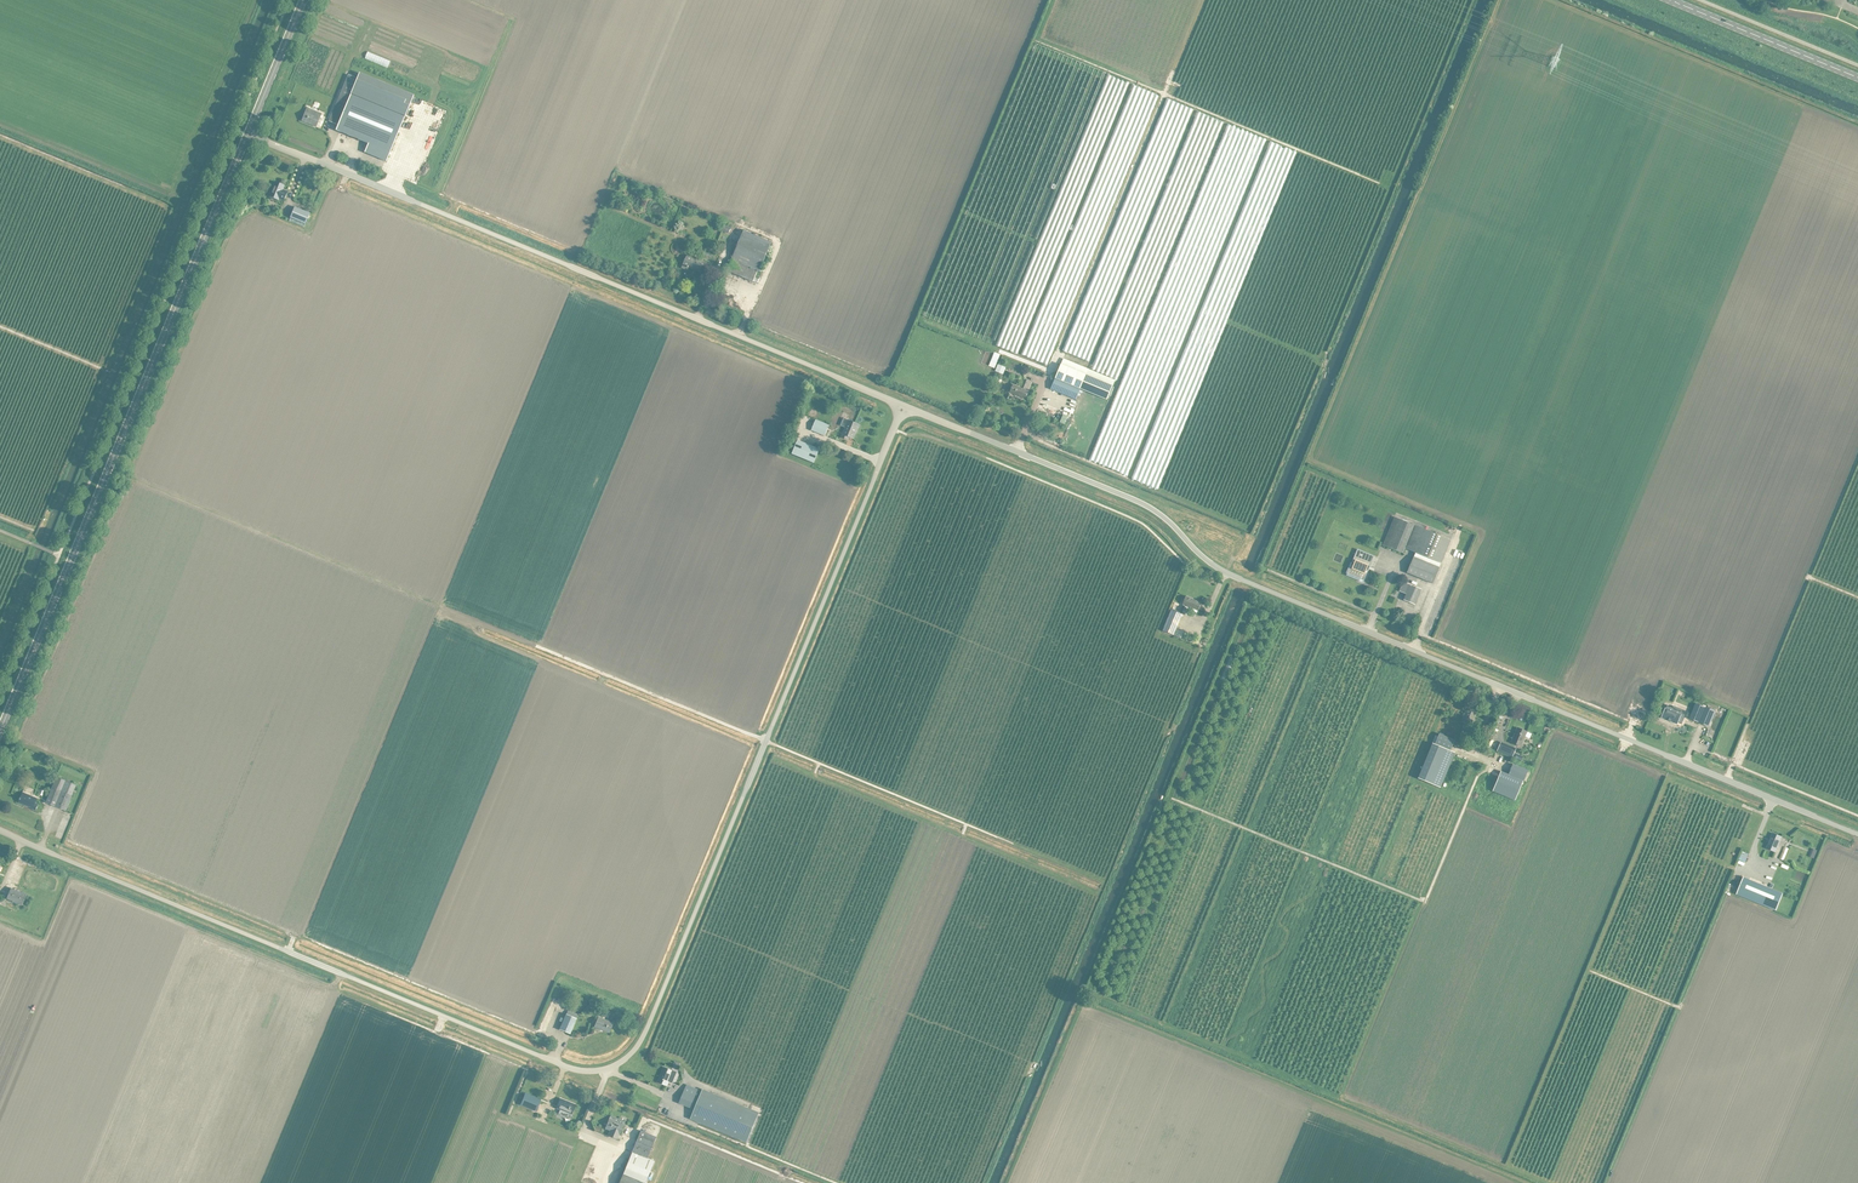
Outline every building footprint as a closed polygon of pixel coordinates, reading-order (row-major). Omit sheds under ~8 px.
[(359,73),(357,78),(348,74),(329,121),(338,125),(336,130),(368,143),(364,152),(386,161),(413,95),(359,73)] [(321,113),(307,107),(301,121),(316,127),(321,113)] [(283,200),(287,192),(282,190),(284,185),(274,181),(268,196),(278,200),(279,198),(283,200)] [(646,190),(649,197),(655,195),(653,188),(646,190)] [(305,224),(309,213),(294,206),(290,217),(305,224)] [(759,272),(771,243),(743,231),(731,260),(732,260),(757,271),(759,272)] [(708,268),(711,264),(699,259),(699,260),(687,255),(681,268),(687,270),(688,267),(699,272),(702,266),(708,268)] [(752,282),(757,271),(732,260),(727,271),(752,282)] [(758,285),(754,297),(758,298),(762,287),(758,285)] [(985,363),(991,365),(995,351),(990,349),(985,363)] [(1061,364),(1055,378),(1081,389),(1106,400),(1111,387),(1061,364)] [(1055,378),(1050,389),(1076,400),(1081,389),(1055,378)] [(1024,399),(1031,381),(1026,379),(1022,388),(1013,384),(1009,392),(1024,399)] [(826,439),(832,427),(815,419),(809,431),(826,439)] [(848,420),(841,437),(848,440),(849,437),(853,439),(856,431),(857,431),(860,425),(850,421),(848,420)] [(816,466),(822,451),(797,440),(791,456),(816,466)] [(1402,553),(1404,548),(1414,525),(1394,516),(1382,545),(1402,553)] [(1404,548),(1415,552),(1440,563),(1450,539),(1414,525),(1404,548)] [(1415,552),(1407,572),(1432,583),(1440,563),(1415,552)] [(1359,578),(1362,573),(1364,574),(1367,566),(1371,567),(1373,561),(1355,554),(1353,559),(1355,560),(1352,568),(1348,567),(1346,573),(1359,578)] [(1414,604),(1420,589),(1410,584),(1409,587),(1402,584),(1399,591),(1406,594),(1403,600),(1414,604)] [(1201,602),(1186,596),(1179,613),(1171,610),(1162,631),(1173,635),(1182,614),(1181,614),(1184,605),(1193,608),(1192,611),(1196,613),(1197,610),(1201,602)] [(1167,604),(1175,607),(1177,601),(1169,599),(1167,604)] [(1715,711),(1696,703),(1689,718),(1709,726),(1715,711)] [(1666,708),(1662,718),(1676,724),(1678,719),(1681,720),(1684,712),(1667,705),(1666,708)] [(1471,725),(1477,711),(1467,707),(1461,721),(1471,725)] [(1521,746),(1527,731),(1517,727),(1511,742),(1521,746)] [(1454,740),(1439,733),(1434,744),(1450,750),(1454,740)] [(1432,743),(1417,778),(1440,787),(1455,752),(1450,750),(1434,744),(1432,743)] [(1508,774),(1523,780),(1524,780),(1528,770),(1512,764),(1508,774)] [(1515,801),(1523,780),(1508,774),(1500,771),(1492,792),(1515,801)] [(65,811),(76,785),(56,777),(45,802),(65,811)] [(35,801),(37,798),(22,792),(18,802),(37,810),(39,803),(35,801)] [(1776,851),(1781,837),(1772,833),(1766,847),(1776,851)] [(1774,882),(1782,860),(1765,854),(1758,876),(1774,882)] [(1744,859),(1742,866),(1751,869),(1754,863),(1744,859)] [(1736,894),(1776,910),(1783,893),(1743,877),(1736,894)] [(19,909),(20,904),(22,905),(26,894),(11,888),(6,899),(11,901),(9,905),(19,909)] [(559,1029),(570,1034),(576,1018),(565,1014),(559,1029)] [(582,1027),(586,1018),(581,1015),(576,1025),(582,1027)] [(594,1026),(609,1033),(613,1023),(598,1016),(594,1026)] [(672,1082),(676,1072),(663,1067),(657,1081),(667,1085),(669,1081),(672,1082)] [(686,1084),(678,1103),(694,1109),(701,1091),(686,1084)] [(525,1094),(521,1105),(536,1111),(540,1100),(525,1094)] [(693,1118),(746,1141),(755,1120),(703,1097),(693,1118)] [(571,1114),(575,1104),(560,1098),(556,1108),(571,1114)] [(625,1137),(629,1127),(623,1125),(625,1121),(610,1115),(605,1128),(609,1130),(607,1135),(622,1141),(624,1136),(625,1137)] [(636,1141),(651,1147),(656,1137),(640,1130),(636,1141)] [(646,1157),(651,1147),(636,1141),(632,1151),(646,1157)] [(643,1182),(644,1182),(654,1161),(647,1158),(647,1157),(646,1157),(632,1151),(631,1151),(622,1174),(643,1182)] [(622,1174),(618,1182),(643,1182),(622,1174)]
